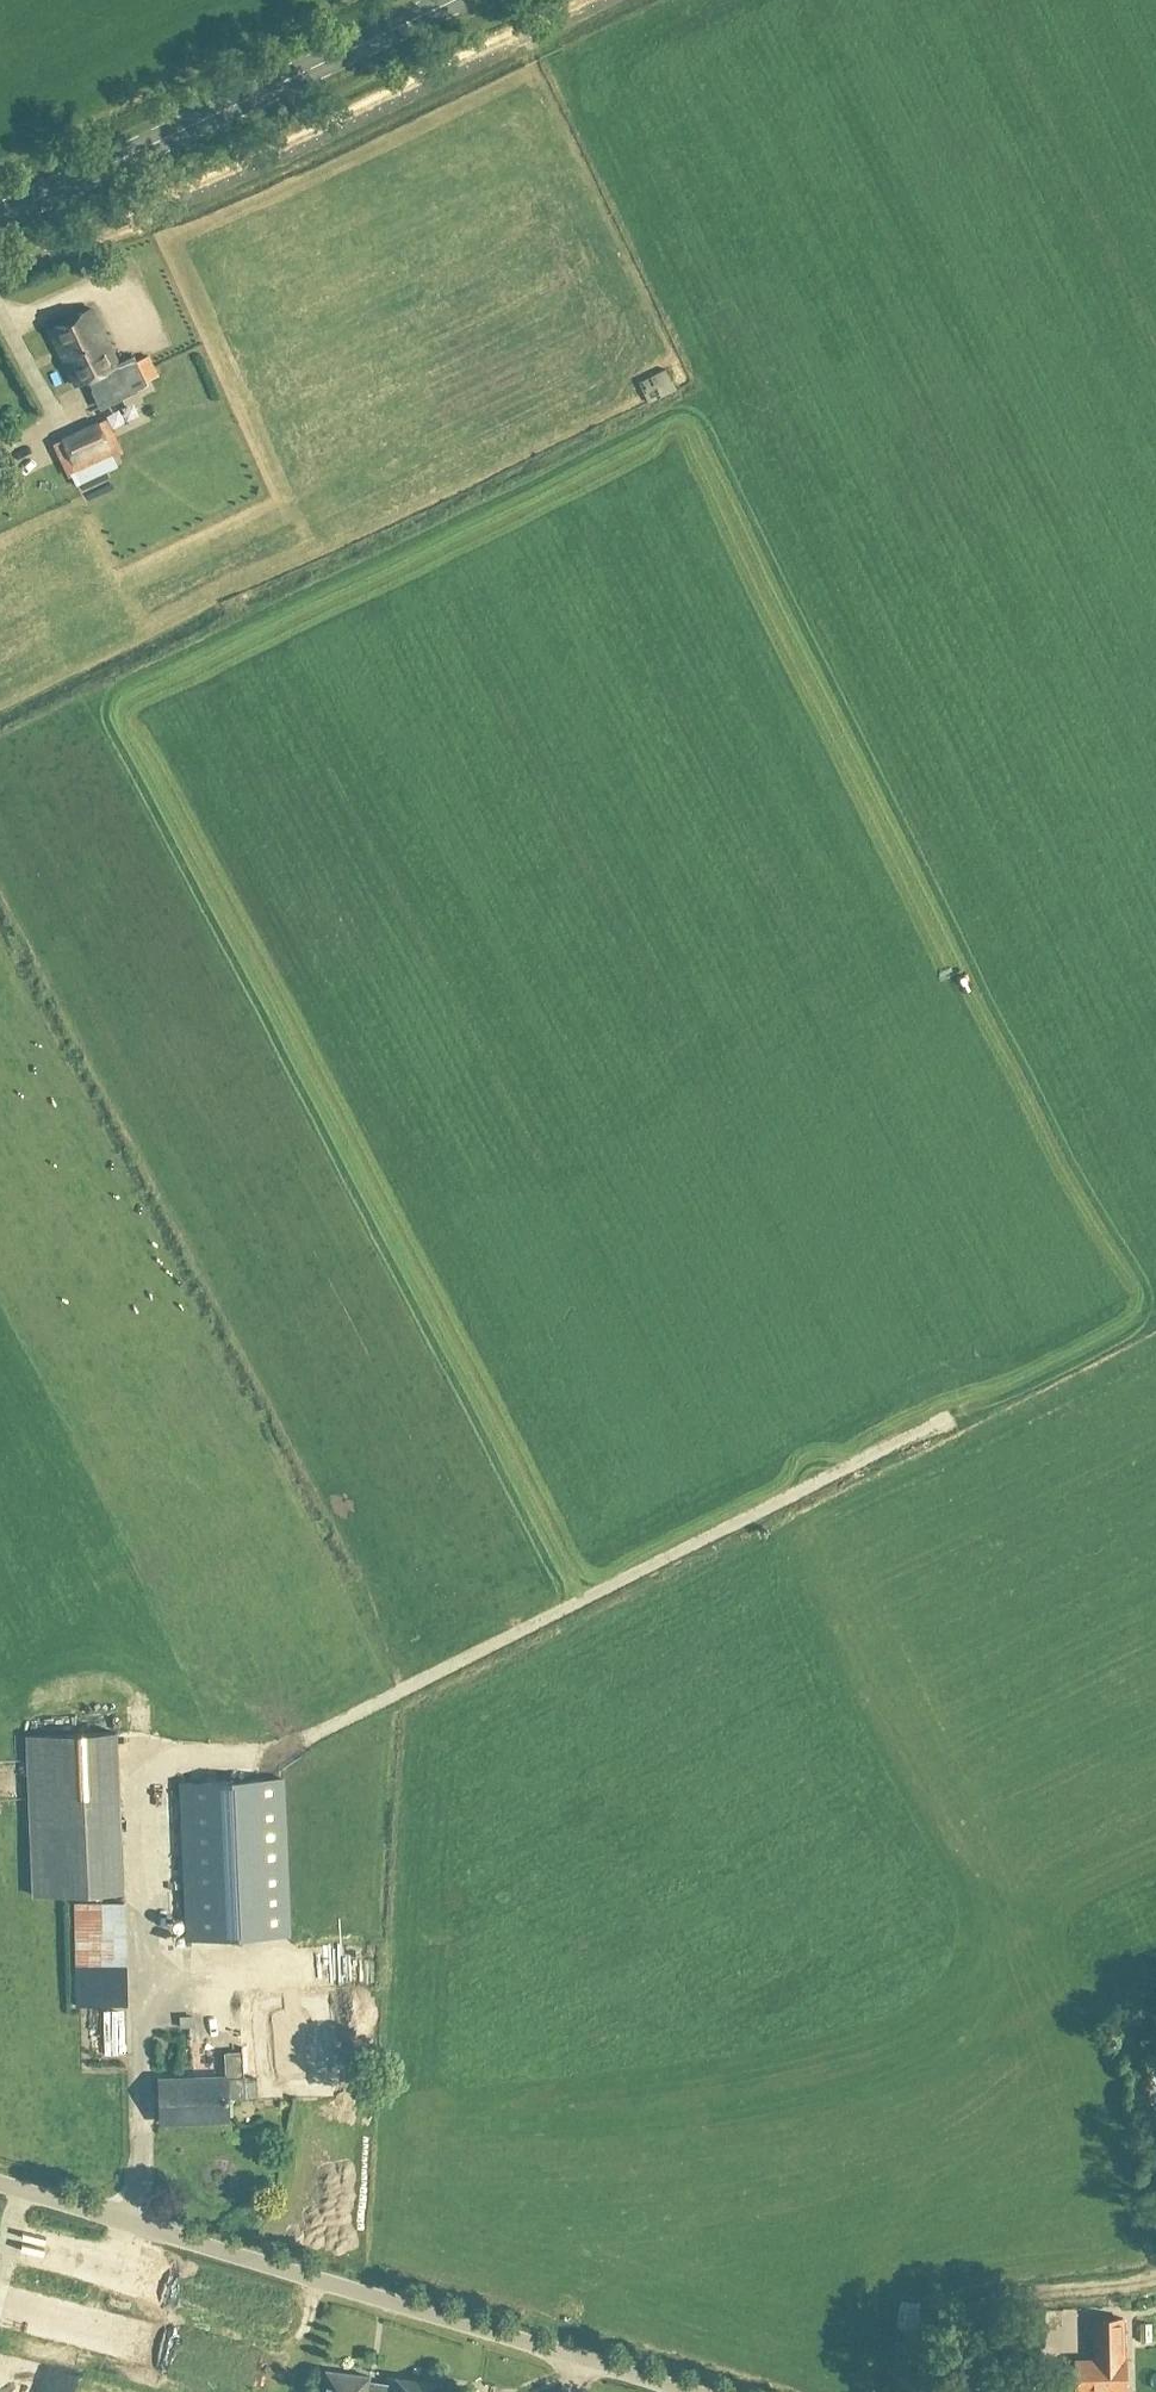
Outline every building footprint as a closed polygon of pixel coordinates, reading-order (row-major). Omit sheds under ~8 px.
[(118,362),(92,307),(48,327),(75,383),(88,377),(101,405),(147,384),(133,354),(118,362)] [(666,367),(639,381),(650,402),(677,389),(666,367)] [(73,463),(111,446),(99,419),(61,436),(73,463)] [(26,1735),(33,1895),(125,1891),(118,1731),(26,1735)] [(290,1934),(283,1778),(181,1782),(187,1938),(290,1934)] [(129,2004),(126,1902),(75,1903),(77,2005),(129,2004)] [(292,2000),(242,2001),(244,2051),(225,2052),(226,2076),(159,2079),(161,2122),(228,2119),(228,2097),(243,2097),(243,2099),(296,2096),(292,2000)] [(240,2025),(230,2026),(230,2041),(241,2040),(240,2025)] [(1123,2317),(1089,2317),(1090,2333),(1094,2333),(1095,2359),(1076,2360),(1076,2390),(1077,2390),(1077,2391),(1096,2391),(1096,2390),(1126,2389),(1125,2359),(1124,2359),(1123,2317)] [(443,2383),(388,2376),(386,2382),(368,2379),(369,2374),(326,2368),(322,2391),(442,2391),(443,2383)]
